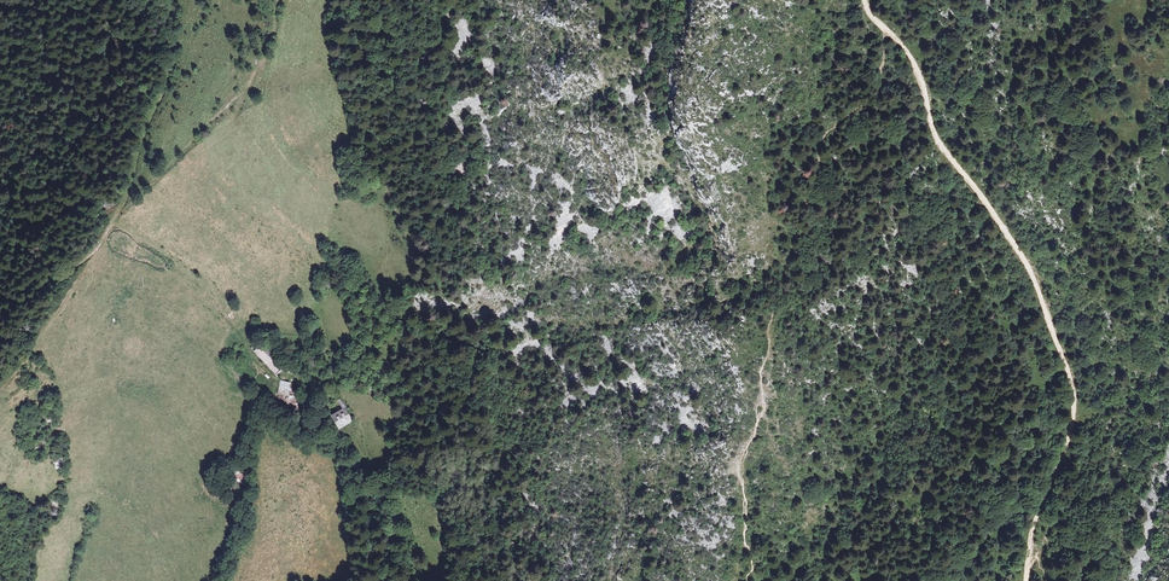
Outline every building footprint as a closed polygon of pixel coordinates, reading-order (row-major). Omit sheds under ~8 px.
[(253,352),(276,375),(282,370),(260,347),(253,352)] [(304,412),(291,386),(279,392),(292,418),(304,412)] [(331,415),(339,429),(354,421),(341,398),(337,400),(341,408),(331,415)] [(238,470),(232,475),(241,487),(247,482),(238,470)]
